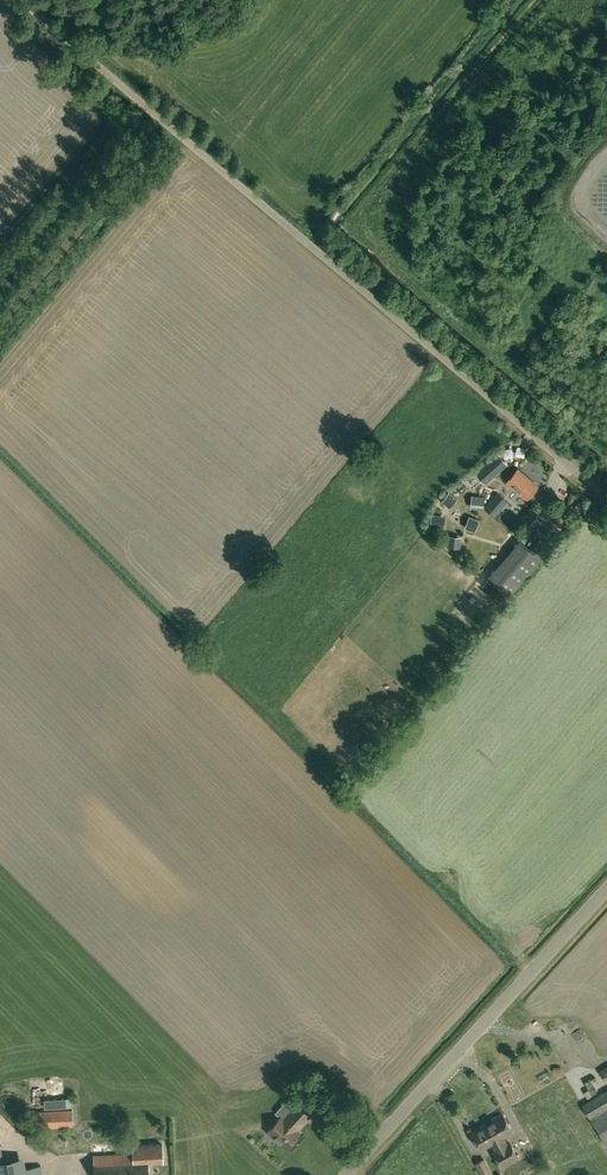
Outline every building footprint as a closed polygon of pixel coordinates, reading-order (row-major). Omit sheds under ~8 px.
[(495,456),(476,472),(485,483),(504,466),(495,456)] [(507,482),(527,498),(538,485),(517,469),(507,482)] [(455,496),(449,492),(442,501),(447,505),(455,496)] [(498,492),(484,508),(495,516),(508,501),(498,492)] [(485,497),(475,496),(474,508),(484,509),(485,497)] [(529,517),(537,524),(547,511),(539,505),(529,517)] [(441,515),(432,514),(430,527),(439,528),(441,515)] [(479,520),(473,517),(468,528),(475,531),(479,520)] [(461,540),(449,538),(448,546),(460,547),(461,540)] [(520,540),(489,576),(510,595),(549,550),(539,540),(531,549),(520,540)] [(545,1083),(555,1079),(552,1072),(541,1077),(545,1083)] [(582,1104),(590,1116),(606,1106),(606,1089),(582,1104)] [(297,1129),(310,1114),(298,1103),(284,1118),(282,1115),(268,1130),(287,1147),(300,1132),(297,1129)] [(591,1118),(605,1143),(606,1142),(606,1108),(591,1118)] [(73,1125),(72,1109),(36,1110),(37,1127),(73,1125)] [(518,1157),(510,1142),(507,1144),(502,1136),(513,1130),(503,1113),(497,1117),(496,1116),(487,1120),(489,1123),(483,1126),(483,1124),(471,1130),(481,1148),(493,1141),(498,1149),(494,1151),(502,1166),(518,1157)] [(94,1147),(95,1174),(149,1174),(149,1162),(164,1161),(163,1145),(133,1146),(133,1152),(103,1153),(102,1146),(94,1147)] [(23,1156),(0,1160),(0,1174),(27,1174),(23,1156)] [(494,1174),(485,1157),(475,1163),(482,1174),(503,1174),(501,1171),(494,1174)]
